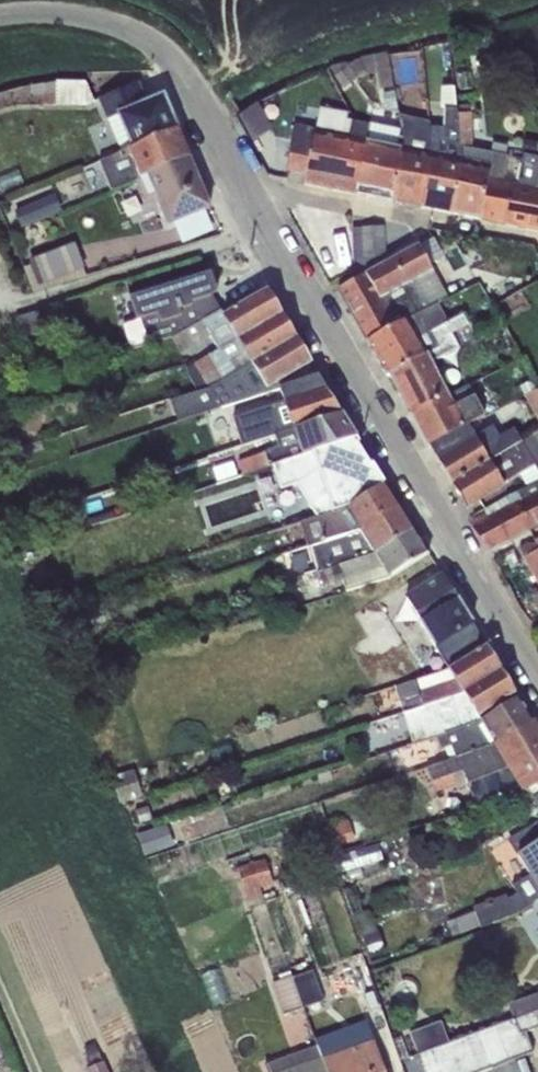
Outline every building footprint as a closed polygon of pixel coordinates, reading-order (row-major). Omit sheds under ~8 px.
[(360,60),(330,69),(333,77),(343,90),(364,74),(375,72),(378,89),(392,86),(386,53),(359,57),(360,60)] [(55,83),(30,86),(30,95),(42,95),(42,104),(54,103),(54,107),(85,107),(93,101),(85,83),(55,83)] [(120,152),(176,129),(162,96),(144,104),(136,84),(99,100),(120,152)] [(431,148),(418,209),(447,215),(460,147),(457,107),(456,87),(440,87),(439,109),(444,110),(443,129),(429,128),(431,148)] [(460,147),(447,215),(480,221),(493,154),(470,150),(470,106),(457,107),(460,147)] [(319,107),(315,131),(366,141),(369,126),(350,123),(349,120),(346,119),(346,112),(319,107)] [(260,111),(240,121),(251,142),(270,131),(260,111)] [(400,131),(390,203),(418,209),(431,148),(429,128),(428,121),(398,114),(400,131)] [(366,141),(315,131),(293,126),(285,169),(306,173),(303,185),(355,197),(366,141)] [(366,141),(355,197),(390,203),(400,131),(369,126),(366,141)] [(176,129),(120,152),(98,161),(110,190),(134,180),(188,158),(176,129)] [(493,154),(480,221),(502,225),(510,186),(517,187),(522,160),(493,154)] [(502,225),(537,233),(537,159),(523,156),(522,160),(517,187),(510,186),(502,225)] [(188,158),(134,180),(144,205),(156,201),(166,226),(173,223),(203,211),(209,208),(188,158)] [(0,178),(0,192),(21,184),(17,172),(0,178)] [(53,195),(13,211),(20,229),(60,212),(53,195)] [(203,211),(173,223),(182,246),(213,233),(203,211)] [(383,227),(351,229),(353,273),(385,258),(383,227)] [(366,342),(437,305),(448,299),(431,270),(445,263),(433,239),(337,288),(366,342)] [(29,264),(22,267),(31,293),(86,275),(74,244),(28,262),(29,264)] [(171,339),(218,313),(211,296),(216,293),(210,274),(129,299),(136,320),(121,324),(128,350),(170,338),(171,339)] [(218,313),(171,339),(179,354),(209,337),(217,350),(279,316),(265,292),(220,317),(218,313)] [(437,305),(366,342),(385,375),(389,376),(456,340),(447,323),(437,305)] [(40,311),(14,319),(22,342),(35,338),(36,330),(59,333),(62,317),(41,313),(40,311)] [(456,340),(389,376),(410,416),(446,397),(429,363),(475,339),(462,314),(447,323),(456,340)] [(279,316),(217,350),(192,364),(208,391),(294,339),(279,316)] [(294,339),(208,391),(169,400),(177,422),(280,388),(277,383),(308,364),(294,339)] [(274,436),(340,414),(316,377),(273,391),(277,403),(233,418),(243,447),(274,436)] [(532,380),(519,388),(537,423),(537,391),(532,380)] [(446,397),(410,416),(426,447),(427,447),(466,427),(484,417),(467,386),(446,397)] [(340,414),(274,436),(278,448),(237,462),(242,477),(272,467),(355,439),(340,414)] [(466,427),(427,447),(451,485),(520,444),(513,430),(498,438),(492,427),(472,437),(466,427)] [(451,485),(465,509),(503,486),(501,483),(521,471),(529,486),(537,482),(537,433),(520,444),(451,485)] [(355,439),(272,467),(279,489),(296,484),(315,517),(345,507),(384,483),(371,464),(369,466),(354,441),(356,440),(355,439)] [(529,486),(472,517),(476,524),(470,527),(485,554),(537,528),(537,482),(529,486)] [(345,507),(315,517),(299,522),(307,549),(358,533),(398,506),(384,483),(345,507)] [(358,533),(307,549),(315,571),(316,573),(372,555),(413,530),(398,506),(358,533)] [(372,555),(316,573),(320,587),(342,581),(346,592),(388,578),(428,553),(413,530),(372,555)] [(536,543),(526,544),(518,548),(524,558),(522,558),(537,588),(537,547),(536,543)] [(315,571),(307,549),(280,558),(288,581),(315,571)] [(441,577),(404,599),(448,670),(485,646),(441,577)] [(537,595),(535,589),(529,592),(537,607),(537,594),(537,595)] [(485,646),(448,670),(394,688),(402,716),(463,696),(500,670),(485,646)] [(463,696),(402,716),(411,745),(434,737),(479,722),(477,720),(515,694),(500,670),(463,696)] [(479,722),(434,737),(439,750),(443,749),(447,760),(491,745),(531,721),(517,697),(479,722)] [(447,760),(425,767),(431,783),(462,771),(468,786),(474,805),(518,789),(521,793),(537,783),(537,732),(531,721),(491,745),(447,760)] [(134,769),(111,776),(119,804),(142,798),(134,769)] [(462,771),(431,783),(435,794),(455,786),(457,790),(468,786),(462,771)] [(347,820),(322,830),(324,836),(328,834),(332,848),(354,842),(347,820)] [(537,838),(537,820),(506,839),(514,852),(537,838)] [(166,826),(136,836),(142,857),(173,847),(166,826)] [(514,852),(528,876),(512,886),(517,894),(507,901),(505,895),(471,908),(473,913),(455,920),(460,934),(479,926),(480,929),(521,912),(533,905),(537,902),(537,838),(514,852)] [(377,845),(330,860),(335,877),(382,863),(377,845)] [(264,861),(236,869),(249,909),(265,904),(260,889),(272,885),(264,861)] [(369,912),(353,917),(368,956),(384,951),(369,912)] [(311,971),(292,979),(302,1008),(322,1001),(311,971)] [(350,971),(328,978),(336,996),(356,988),(350,971)] [(302,1008),(292,979),(289,973),(278,977),(279,981),(271,984),(282,1015),(302,1008)] [(537,1011),(537,994),(507,1004),(512,1020),(537,1011)] [(512,1020),(416,1057),(422,1071),(480,1071),(532,1053),(524,1033),(537,1028),(537,1011),(512,1020)] [(440,1021),(409,1033),(417,1054),(448,1042),(440,1021)] [(320,1058),(325,1071),(383,1071),(367,1028),(346,1035),(350,1047),(320,1058)] [(83,1048),(87,1057),(84,1058),(87,1068),(84,1069),(85,1071),(106,1071),(93,1043),(83,1048)] [(320,1058),(316,1047),(264,1066),(266,1071),(325,1071),(320,1058)]
